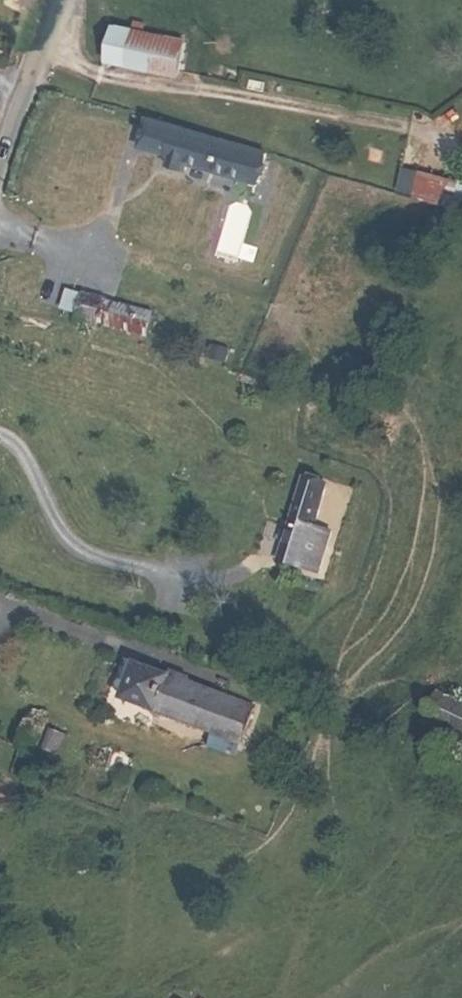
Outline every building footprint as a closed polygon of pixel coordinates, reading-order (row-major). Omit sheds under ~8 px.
[(15,4),(30,10),(34,0),(17,0),(15,4)] [(113,27),(119,29),(123,15),(100,10),(97,23),(113,27)] [(88,58),(104,63),(113,27),(97,23),(88,58)] [(134,32),(119,29),(113,27),(104,63),(103,67),(118,70),(119,66),(177,80),(185,48),(143,38),(145,27),(135,25),(134,32)] [(187,122),(184,132),(206,137),(208,128),(187,122)] [(208,128),(206,137),(214,140),(217,130),(208,128)] [(263,184),(271,154),(214,140),(206,137),(184,132),(174,171),(191,175),(194,166),(263,184)] [(100,327),(106,303),(85,298),(77,329),(98,334),(100,327)] [(150,339),(156,315),(106,303),(100,327),(150,339)] [(314,527),(327,488),(307,481),(303,491),(282,560),(318,573),(332,533),(314,527)] [(237,744),(251,707),(191,684),(191,681),(171,674),(170,676),(137,663),(123,700),(165,716),(237,744)] [(426,718),(461,734),(461,704),(438,693),(426,718)]
